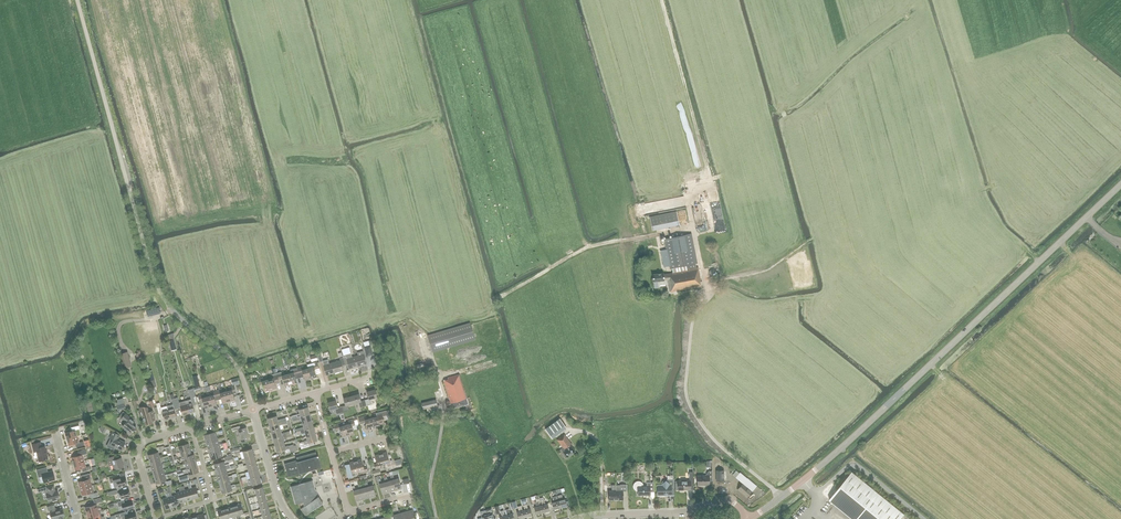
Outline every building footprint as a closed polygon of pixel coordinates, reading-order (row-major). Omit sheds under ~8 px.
[(723,225),(716,191),(708,193),(715,226),(723,225)] [(652,230),(679,225),(676,211),(649,217),(652,230)] [(696,267),(696,263),(698,263),(692,233),(664,239),(670,269),(686,265),(687,269),(672,272),(672,273),(664,274),(663,273),(653,274),(653,281),(664,280),(668,280),(670,292),(701,286),(700,281),(701,281),(698,267),(696,267)] [(151,315),(161,313),(159,307),(150,310),(151,315)] [(433,352),(447,348),(449,347),(475,339),(470,323),(428,335),(433,352)] [(370,345),(363,347),(366,356),(373,354),(370,345)] [(355,356),(358,366),(366,364),(363,351),(357,353),(358,355),(355,356)] [(127,352),(120,354),(124,368),(131,366),(127,352)] [(358,366),(355,356),(352,357),(351,353),(342,355),(343,357),(345,364),(348,363),(349,369),(358,366)] [(342,365),(345,364),(343,357),(340,358),(340,360),(332,363),(335,373),(343,370),(342,365)] [(322,361),(326,375),(335,373),(332,363),(329,363),(328,359),(323,361),(322,361)] [(315,362),(307,364),(308,368),(311,379),(313,379),(313,378),(317,377),(314,369),(319,368),(317,362),(315,363),(315,362)] [(311,379),(308,368),(305,369),(304,366),(297,368),(298,373),(303,372),(305,380),(309,379),(309,380),(311,379)] [(294,374),(298,373),(297,368),(290,370),(291,373),(288,374),(291,385),(293,384),(297,382),(294,374)] [(151,370),(147,371),(152,388),(156,387),(151,370)] [(291,385),(288,374),(284,375),(283,371),(277,373),(278,379),(282,378),(285,386),(289,385),(291,385)] [(274,380),(278,379),(277,373),(270,375),(271,379),(268,380),(271,390),(273,390),(272,389),(276,388),(274,380)] [(468,404),(459,374),(448,378),(448,379),(444,380),(451,403),(452,403),(454,408),(467,404),(468,404)] [(271,390),(268,380),(264,381),(263,377),(257,379),(258,385),(262,383),(264,391),(269,390),(269,391),(271,390)] [(226,391),(229,402),(231,402),(231,401),(235,400),(233,392),(236,391),(234,385),(228,387),(229,390),(226,391)] [(229,402),(226,391),(223,392),(222,389),(216,390),(217,396),(221,395),(223,403),(227,402),(227,403),(229,402)] [(365,400),(366,405),(373,404),(371,398),(377,397),(375,389),(367,392),(369,399),(365,400)] [(214,397),(217,396),(216,390),(210,392),(211,396),(208,396),(211,407),(213,407),(213,406),(217,405),(214,397)] [(211,407),(208,396),(204,397),(203,394),(198,395),(198,397),(199,401),(202,400),(205,408),(209,407),(209,408),(211,407)] [(366,405),(365,400),(361,401),(359,394),(351,396),(353,403),(359,402),(360,407),(366,405)] [(348,405),(353,403),(351,396),(343,398),(345,405),(342,406),(343,412),(349,410),(348,405)] [(189,414),(185,401),(179,402),(178,397),(175,398),(177,408),(180,408),(183,415),(189,414)] [(185,401),(189,414),(195,412),(192,404),(196,403),(195,402),(194,397),(190,397),(191,399),(185,401)] [(118,403),(116,403),(118,410),(125,408),(123,398),(117,400),(118,403)] [(174,409),(177,408),(175,398),(171,399),(173,404),(167,406),(168,409),(170,419),(176,417),(174,409)] [(423,410),(438,406),(436,399),(422,403),(423,410)] [(343,412),(342,406),(338,407),(336,400),(328,402),(330,410),(335,408),(337,414),(343,412)] [(168,409),(167,406),(161,407),(160,405),(157,406),(159,414),(162,413),(164,420),(170,419),(168,409)] [(149,412),(148,409),(144,407),(139,408),(140,412),(142,411),(145,425),(152,423),(152,421),(155,420),(153,411),(149,412)] [(300,414),(297,415),(297,417),(301,416),(310,414),(308,407),(299,409),(300,414)] [(371,418),(374,429),(376,428),(375,428),(380,427),(379,425),(385,423),(383,416),(388,415),(386,410),(373,414),(374,417),(371,418)] [(131,434),(136,427),(132,424),(135,421),(125,413),(123,412),(119,417),(126,422),(122,427),(131,434)] [(301,416),(297,417),(298,420),(301,419),(302,423),(312,420),(310,414),(301,416)] [(374,429),(371,418),(367,419),(366,415),(358,418),(360,423),(365,422),(366,425),(365,425),(365,426),(365,429),(367,429),(368,430),(372,429),(372,430),(374,429)] [(269,425),(286,420),(286,418),(281,419),(278,420),(277,416),(267,418),(269,425)] [(566,427),(560,418),(545,429),(552,438),(566,427)] [(345,425),(348,436),(350,436),(350,435),(354,434),(352,426),(355,425),(353,419),(348,421),(349,424),(345,425)] [(271,432),(280,429),(279,425),(283,424),(282,424),(287,423),(286,420),(269,425),(271,432)] [(304,427),(300,428),(301,430),(304,430),(313,427),(312,420),(302,423),(304,427)] [(348,436),(345,425),(342,426),(341,423),(334,424),(336,430),(340,429),(342,437),(346,436),(346,437),(348,436)] [(72,431),(65,433),(67,439),(77,436),(81,435),(81,434),(80,429),(79,426),(72,427),(72,431)] [(240,429),(240,426),(232,428),(232,431),(238,430),(242,442),(249,440),(246,428),(240,429)] [(304,430),(301,430),(302,433),(305,432),(306,436),(315,434),(313,427),(304,430)] [(273,438),(290,434),(293,433),(292,430),(285,432),(281,433),(280,429),(271,432),(273,438)] [(110,438),(106,447),(114,450),(115,447),(121,450),(125,442),(118,439),(120,435),(113,432),(110,438)] [(206,442),(217,438),(215,432),(204,435),(206,442)] [(275,445),(284,443),(283,438),(291,436),(290,434),(273,438),(275,445)] [(307,440),(304,441),(305,444),(308,443),(317,440),(315,434),(306,436),(307,440)] [(567,457),(575,451),(570,445),(572,444),(564,434),(557,440),(563,448),(561,449),(563,452),(567,457)] [(77,436),(67,439),(68,445),(76,443),(77,447),(84,445),(83,441),(79,442),(77,436)] [(207,447),(219,444),(217,438),(206,442),(207,447)] [(42,447),(40,442),(32,444),(34,451),(36,451),(39,461),(48,459),(45,446),(42,447)] [(180,452),(190,449),(188,443),(178,446),(180,452)] [(289,448),(290,452),(298,450),(296,445),(294,446),(293,444),(289,446),(288,446),(285,446),(284,443),(275,445),(277,452),(285,450),(289,448)] [(209,454),(221,451),(219,444),(207,447),(209,454)] [(192,455),(190,449),(180,452),(182,458),(184,457),(192,455)] [(245,458),(254,455),(252,449),(243,451),(245,458)] [(73,463),(84,460),(82,455),(86,454),(85,450),(78,452),(79,456),(72,457),(73,463)] [(221,451),(209,454),(211,460),(223,457),(221,451)] [(149,460),(159,458),(158,452),(148,455),(149,460)] [(317,456),(316,452),(295,458),(296,460),(284,464),(288,477),(300,473),(321,467),(318,456),(317,456)] [(380,453),(383,464),(387,463),(388,466),(391,465),(390,462),(389,462),(387,452),(383,453),(382,452),(380,453)] [(380,464),(383,464),(380,453),(379,453),(379,454),(375,455),(377,463),(374,464),(375,470),(381,468),(380,464)] [(186,463),(195,460),(194,454),(192,455),(184,457),(186,463)] [(226,463),(233,461),(231,455),(224,457),(226,463)] [(247,465),(256,462),(254,455),(245,458),(247,465)] [(115,460),(114,457),(114,456),(107,458),(110,465),(113,464),(114,470),(123,467),(121,458),(115,460)] [(151,466),(161,464),(159,458),(149,460),(151,466)] [(355,460),(358,471),(361,470),(362,473),(368,472),(367,466),(364,467),(361,459),(357,460),(357,459),(355,460)] [(84,460),(73,463),(75,470),(82,468),(83,471),(90,470),(90,466),(86,467),(84,460)] [(187,469),(197,466),(195,460),(186,463),(187,469)] [(346,468),(349,477),(356,475),(355,472),(358,471),(355,460),(353,460),(353,461),(349,462),(350,464),(348,465),(346,468)] [(216,470),(230,466),(229,464),(225,465),(224,461),(214,464),(216,470)] [(248,471),(258,469),(256,462),(247,465),(248,471)] [(153,472),(163,469),(161,464),(151,466),(153,472)] [(197,466),(187,469),(189,475),(199,472),(197,466)] [(217,476),(227,473),(226,470),(230,468),(230,466),(216,470),(217,476)] [(47,467),(36,470),(39,478),(40,483),(44,482),(55,479),(52,471),(48,472),(47,467)] [(250,478),(259,475),(258,469),(248,471),(250,478)] [(698,485),(709,485),(709,481),(712,480),(712,471),(708,471),(705,475),(698,475),(698,485)] [(689,480),(679,480),(679,481),(679,490),(690,490),(693,489),(693,472),(689,472),(689,480)] [(904,514),(852,472),(829,500),(853,518),(900,518),(904,514)] [(80,482),(78,482),(80,487),(80,489),(91,486),(90,479),(91,479),(90,473),(80,476),(81,479),(82,479),(83,481),(80,482)] [(219,482),(233,478),(232,475),(228,476),(227,473),(217,476),(219,482)] [(752,492),(757,486),(740,473),(739,473),(735,478),(743,484),(737,490),(747,497),(752,491),(752,492)] [(164,475),(154,477),(156,484),(166,481),(164,475)] [(259,475),(250,478),(252,485),(261,482),(259,475)] [(390,476),(391,480),(394,491),(402,489),(399,478),(394,479),(393,475),(390,476)] [(120,476),(110,479),(111,483),(113,482),(115,488),(117,487),(118,487),(121,486),(127,484),(125,478),(120,479),(120,476)] [(394,491),(391,480),(388,481),(387,477),(384,477),(385,482),(388,492),(394,491)] [(221,488),(231,485),(229,481),(234,480),(233,478),(219,482),(221,488)] [(388,492),(385,482),(381,483),(380,479),(377,479),(379,484),(382,494),(388,492)] [(312,480),(291,486),(296,504),(299,503),(302,508),(300,508),(305,515),(323,503),(318,496),(317,497),(312,480)] [(660,495),(671,495),(671,491),(674,491),(674,480),(666,480),(665,481),(663,482),(662,484),(662,485),(659,485),(660,495)] [(364,483),(366,487),(368,498),(376,496),(373,485),(368,487),(367,482),(364,483)] [(642,486),(642,484),(640,482),(638,482),(636,482),(635,484),(634,486),(635,488),(636,490),(638,490),(638,496),(650,495),(649,491),(654,491),(653,482),(647,482),(647,485),(642,486)] [(189,489),(192,499),(199,497),(198,493),(197,491),(196,487),(192,488),(190,484),(188,485),(189,489)] [(235,484),(231,485),(221,488),(222,493),(232,490),(231,488),(236,487),(235,484)] [(368,498),(366,487),(362,488),(361,484),(358,485),(359,489),(362,500),(368,498)] [(616,485),(616,500),(623,499),(623,491),(626,491),(626,484),(621,484),(621,485),(616,485)] [(54,491),(54,489),(55,489),(54,485),(46,487),(48,493),(46,493),(48,502),(60,499),(57,490),(54,491)] [(91,486),(80,489),(82,495),(93,492),(91,486)] [(189,489),(185,490),(184,486),(181,487),(185,501),(192,499),(189,489)] [(362,500),(359,489),(355,490),(354,486),(352,486),(353,491),(356,501),(362,500)] [(179,503),(185,501),(181,487),(179,488),(180,492),(176,493),(176,495),(179,503)] [(256,496),(265,494),(263,487),(254,489),(256,496)] [(118,493),(117,494),(118,498),(120,499),(121,498),(121,499),(123,498),(130,496),(129,489),(119,492),(119,493),(118,493)] [(171,492),(168,493),(172,507),(179,505),(179,503),(176,495),(172,496),(171,492)] [(167,498),(163,499),(166,509),(172,507),(168,493),(166,493),(167,498)] [(258,503),(267,500),(265,494),(256,496),(258,503)] [(558,501),(560,508),(567,506),(565,499),(563,499),(561,495),(558,496),(559,500),(558,501)] [(560,508),(558,501),(557,501),(556,496),(553,497),(554,502),(552,502),(554,510),(560,508)] [(541,505),(543,512),(549,511),(548,504),(545,504),(544,499),(540,500),(542,505),(541,505)] [(125,503),(124,500),(122,500),(117,502),(119,507),(122,506),(123,510),(134,507),(132,501),(125,503)] [(260,509),(268,507),(267,500),(258,503),(260,509)] [(543,512),(541,505),(540,506),(539,501),(535,502),(536,507),(534,507),(536,514),(543,512)] [(97,504),(85,507),(87,514),(98,511),(97,504)] [(239,518),(241,518),(240,515),(244,513),(241,504),(235,505),(239,518)] [(523,510),(525,517),(532,515),(530,508),(528,509),(527,504),(526,504),(523,505),(524,510),(523,510)] [(54,505),(47,507),(48,510),(49,510),(52,510),(52,512),(51,512),(53,518),(55,518),(58,518),(61,518),(63,518),(63,517),(64,516),(62,509),(57,510),(57,508),(55,509),(54,505)] [(235,505),(229,507),(232,517),(235,516),(236,518),(239,518),(235,505)] [(525,517),(523,510),(522,510),(521,506),(518,507),(519,511),(517,512),(519,518),(525,517)] [(232,517),(229,507),(223,509),(226,518),(229,518),(232,517)] [(262,517),(271,514),(268,507),(260,509),(259,510),(260,513),(261,513),(262,517)] [(488,518),(495,518),(494,518),(492,512),(491,508),(486,510),(488,518)] [(223,509),(218,510),(220,518),(226,518),(223,509)] [(507,518),(514,518),(513,513),(510,514),(509,509),(505,510),(507,515),(506,515),(507,518)] [(409,518),(415,518),(412,510),(406,511),(409,518)] [(486,510),(480,511),(481,515),(482,518),(488,518),(486,510)] [(87,514),(88,518),(105,518),(104,516),(102,517),(100,511),(98,511),(87,514)]
